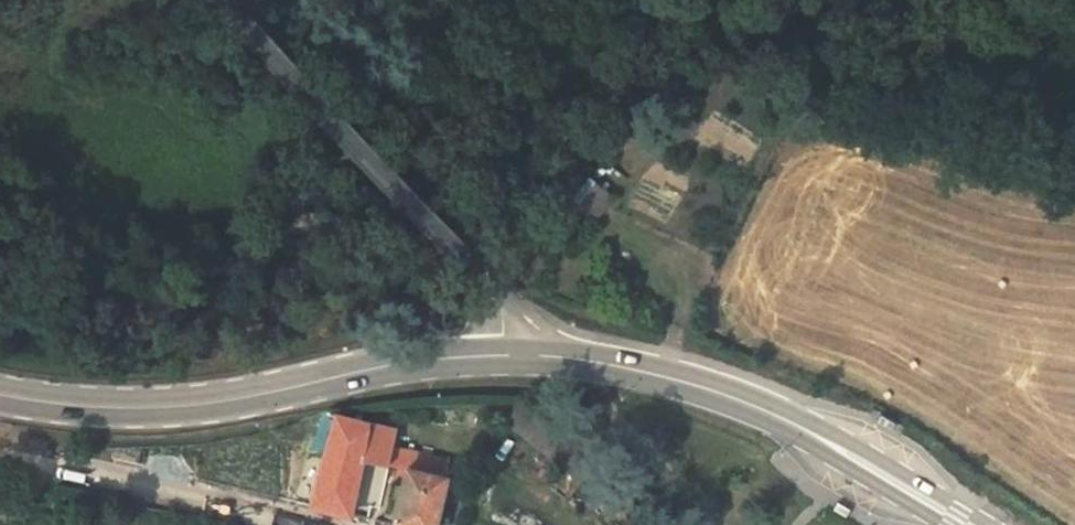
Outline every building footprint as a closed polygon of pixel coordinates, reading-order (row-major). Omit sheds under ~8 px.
[(592,175),(589,178),(612,194),(619,185),(598,168),(592,175)] [(589,178),(575,199),(598,216),(606,206),(614,195),(612,194),(589,178)] [(351,515),(363,458),(389,464),(389,462),(393,447),(397,428),(337,414),(312,506),(351,515)] [(891,423),(879,417),(876,423),(888,429),(891,423)] [(408,467),(448,475),(451,459),(393,447),(389,462),(408,467)] [(408,467),(394,524),(436,524),(448,475),(408,467)] [(852,511),(838,504),(834,512),(848,518),(852,511)]
